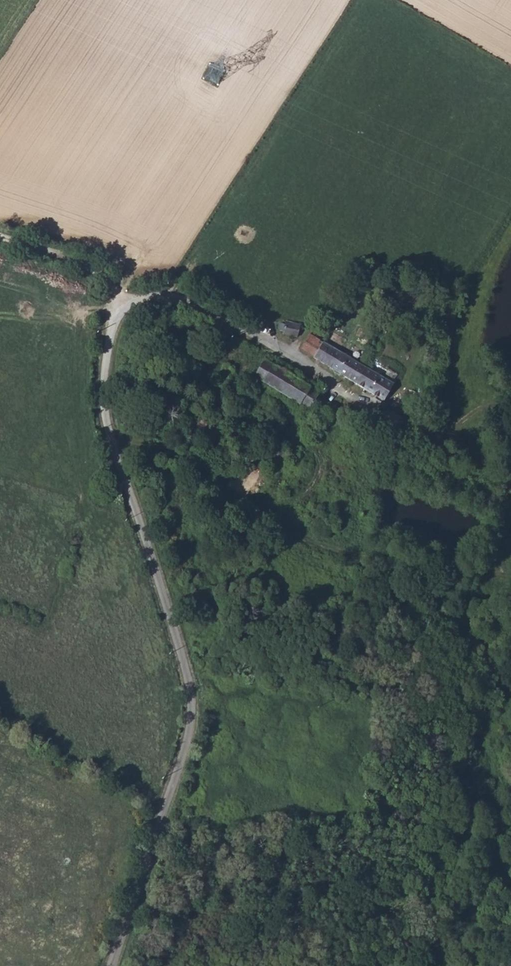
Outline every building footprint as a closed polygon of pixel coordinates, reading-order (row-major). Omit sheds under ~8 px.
[(287,323),(284,334),(297,337),(301,325),(287,323)] [(331,352),(323,362),(353,380),(365,387),(374,372),(320,337),(317,343),(331,352)] [(293,398),(303,381),(274,364),(265,382),(293,398)] [(244,375),(235,372),(227,389),(235,393),(244,375)] [(374,372),(365,387),(395,403),(403,390),(374,372)] [(329,397),(303,381),(293,398),(320,414),(329,397)] [(416,422),(403,415),(397,422),(411,430),(416,422)]
